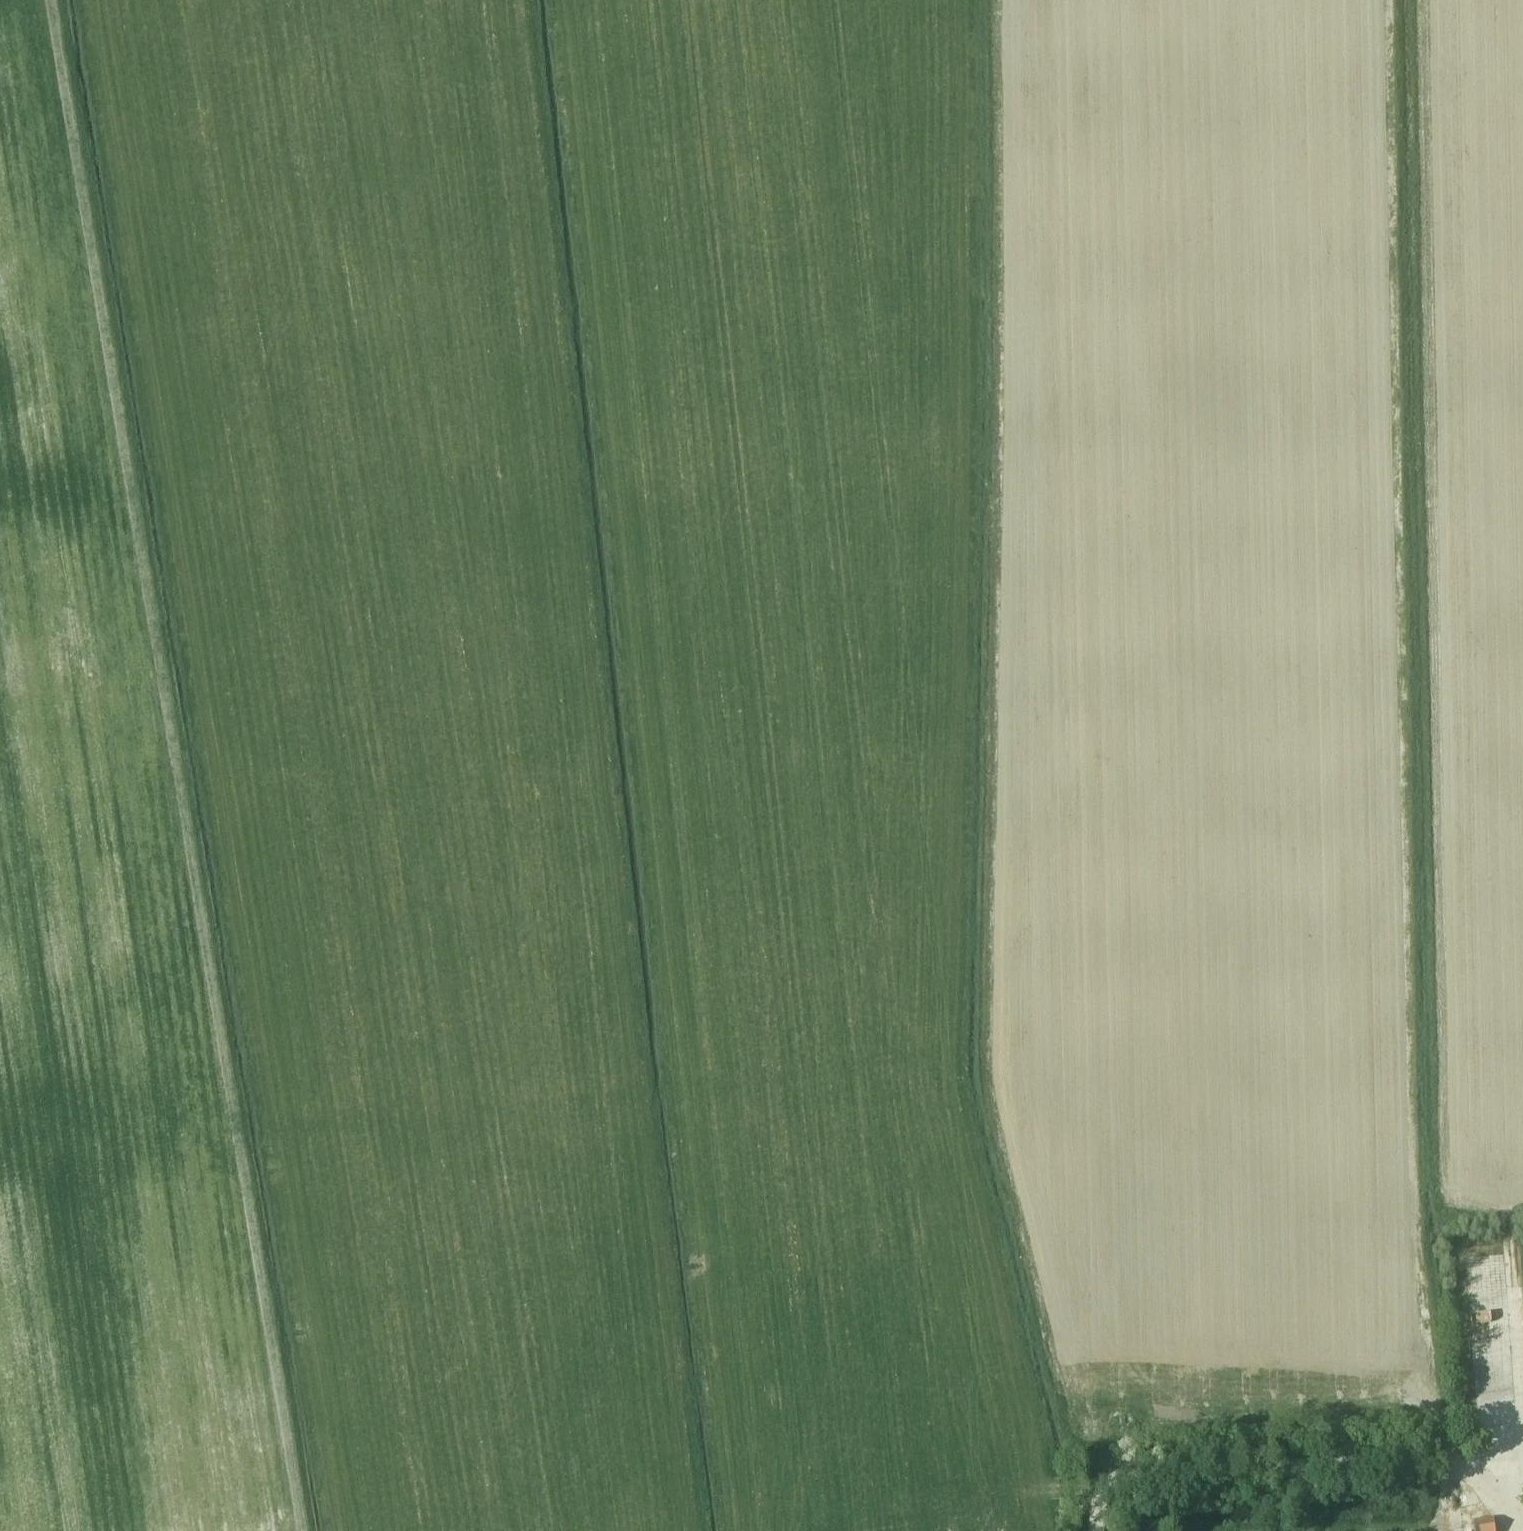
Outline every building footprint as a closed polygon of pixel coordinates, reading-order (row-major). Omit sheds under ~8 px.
[(1478,1261),(1481,1337),(1518,1336),(1515,1260),(1478,1261)] [(1494,1517),(1472,1520),(1473,1530),(1495,1530),(1494,1517)]
